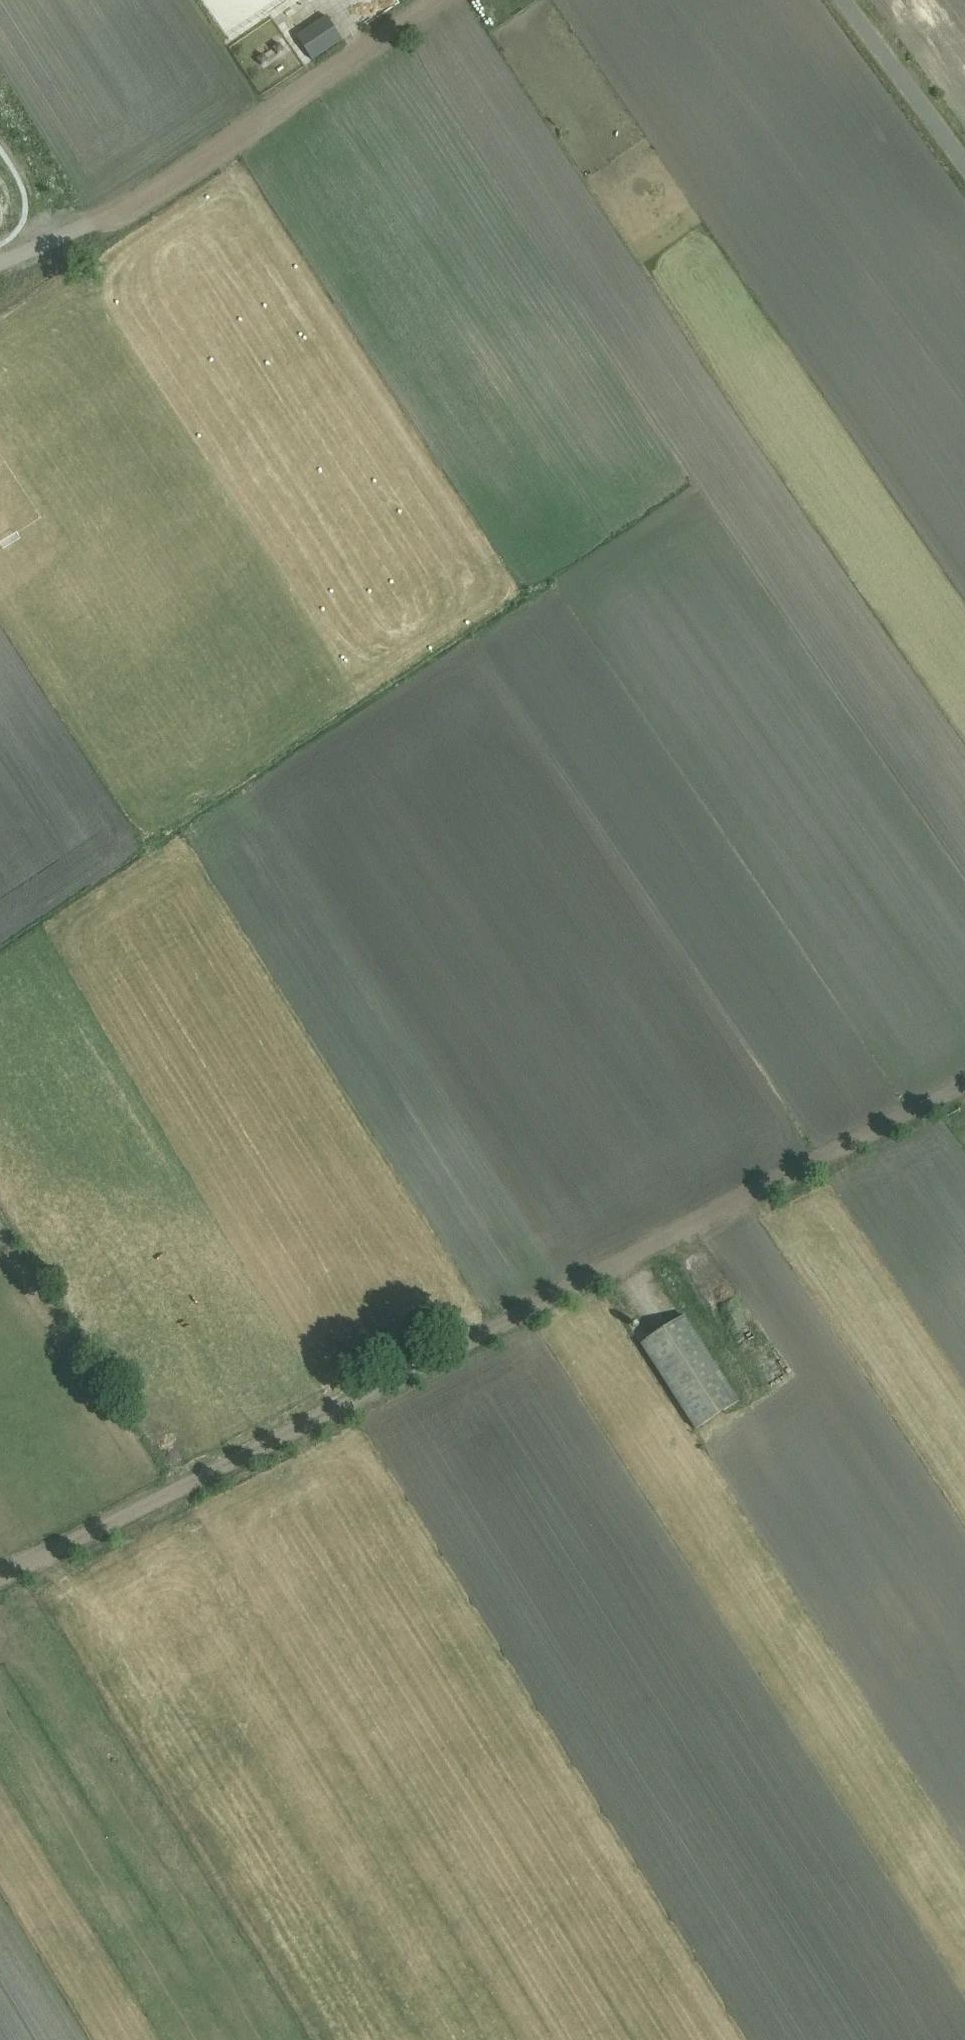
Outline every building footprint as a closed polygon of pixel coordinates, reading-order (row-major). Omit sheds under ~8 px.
[(341,39),(325,16),(296,36),(313,59),(341,39)] [(695,1431),(738,1404),(737,1402),(738,1401),(683,1316),(640,1344),(640,1345),(695,1431)] [(753,1353),(761,1366),(771,1359),(763,1347),(753,1353)]
